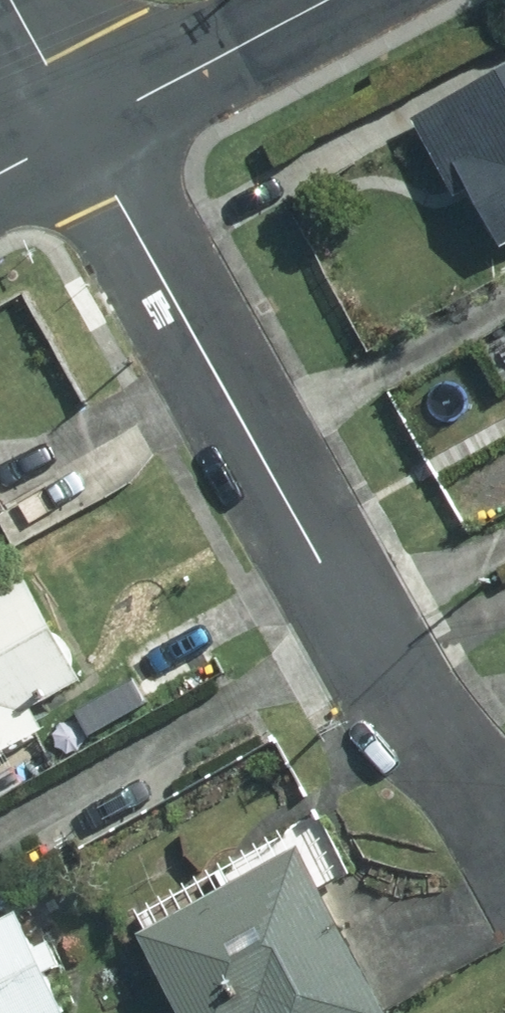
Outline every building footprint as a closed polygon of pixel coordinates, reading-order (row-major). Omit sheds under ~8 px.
[(401,126),(440,197),(453,190),(485,248),(504,237),(504,69),(401,126)] [(11,512),(0,493),(0,519),(11,512)] [(0,598),(0,759),(51,731),(39,710),(90,683),(34,579),(0,598)] [(307,851),(156,940),(200,1012),(402,1012),(307,851)] [(0,928),(0,1012),(75,1012),(56,974),(70,966),(59,944),(43,951),(25,915),(0,928)]
